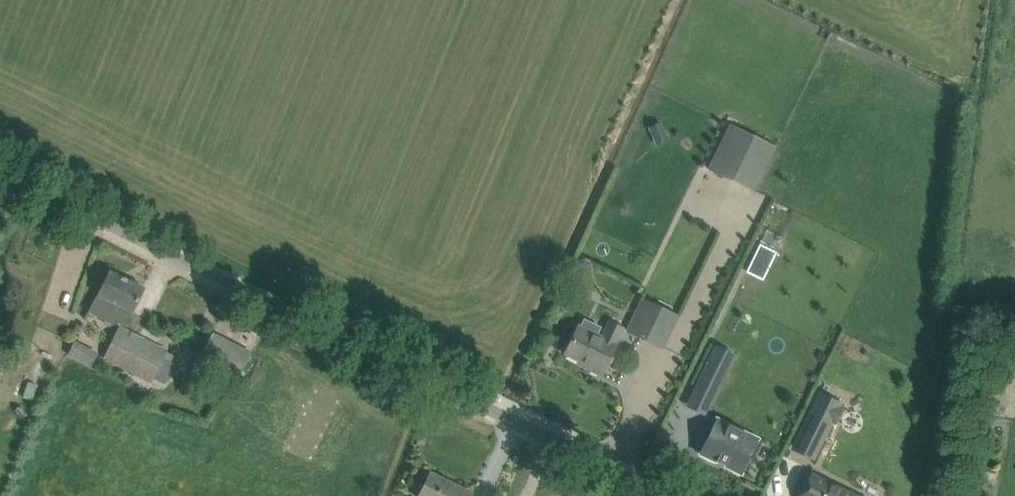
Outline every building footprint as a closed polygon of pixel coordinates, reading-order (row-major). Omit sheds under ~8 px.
[(755,192),(778,143),(732,120),(707,169),(755,192)] [(660,122),(649,127),(654,138),(665,133),(660,122)] [(760,243),(746,272),(755,277),(759,268),(767,272),(777,252),(760,243)] [(115,322),(125,327),(133,312),(132,311),(144,287),(111,271),(99,295),(97,294),(88,312),(114,325),(115,322)] [(574,335),(565,353),(590,365),(589,368),(602,374),(610,357),(624,329),(610,321),(602,337),(598,335),(590,331),(593,323),(602,306),(574,292),(568,305),(587,315),(581,326),(579,326),(574,335)] [(662,348),(680,312),(645,295),(628,331),(662,348)] [(118,327),(103,356),(151,380),(153,378),(155,372),(160,363),(163,357),(166,351),(118,327)] [(235,400),(254,410),(266,385),(248,376),(256,362),(239,354),(240,351),(212,336),(193,375),(236,397),(235,400)] [(98,352),(75,341),(68,355),(91,367),(98,352)] [(727,368),(709,359),(695,388),(713,397),(727,368)] [(820,392),(800,433),(822,443),(832,422),(836,423),(844,408),(840,406),(842,402),(820,392)] [(23,406),(16,411),(22,420),(28,415),(23,406)] [(758,441),(715,420),(699,453),(742,474),(758,441)] [(812,472),(800,495),(863,495),(812,472)] [(472,493),(430,473),(419,495),(470,495),(472,493)]
